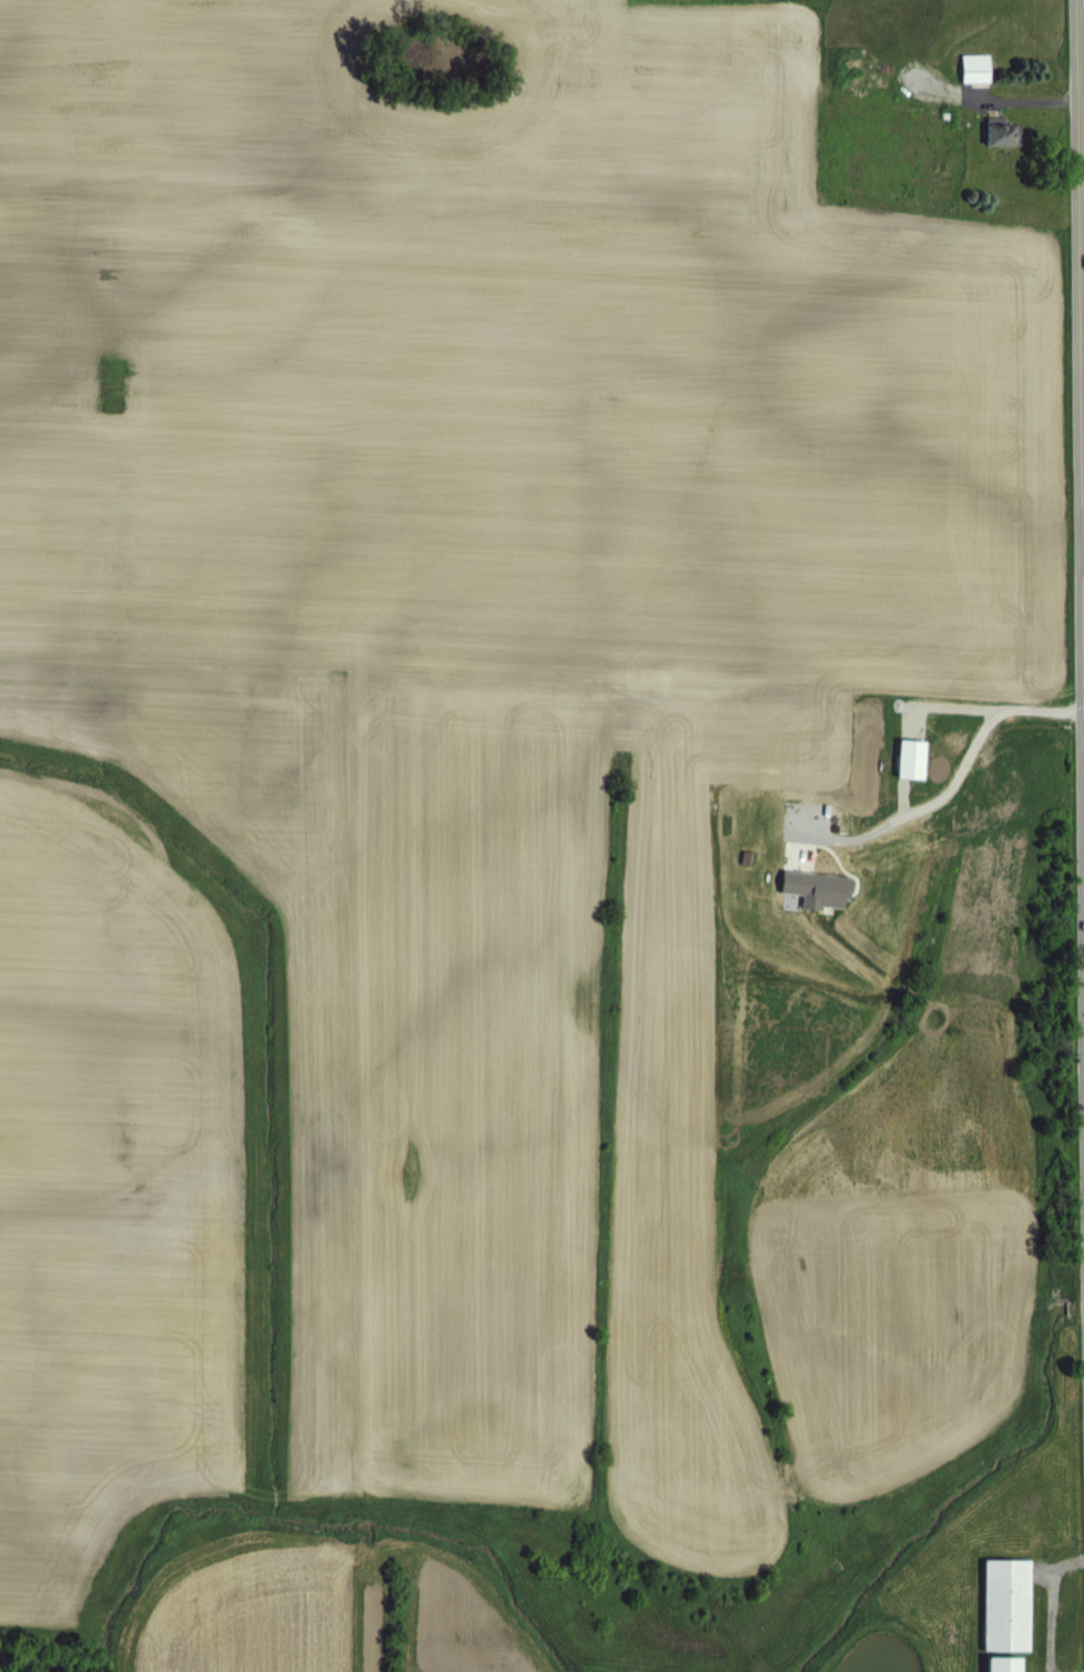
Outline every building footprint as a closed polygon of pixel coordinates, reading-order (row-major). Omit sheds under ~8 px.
[(963,101),(991,100),(990,72),(963,73),(963,101)] [(993,124),(1021,124),(1021,149),(994,149),(993,124)] [(988,164),(1023,164),(1024,142),(1007,142),(1008,136),(988,136),(988,164)] [(899,796),(926,797),(927,759),(900,758),(899,796)] [(986,1669),(1032,1669),(1032,1578),(987,1578),(986,1669)]
